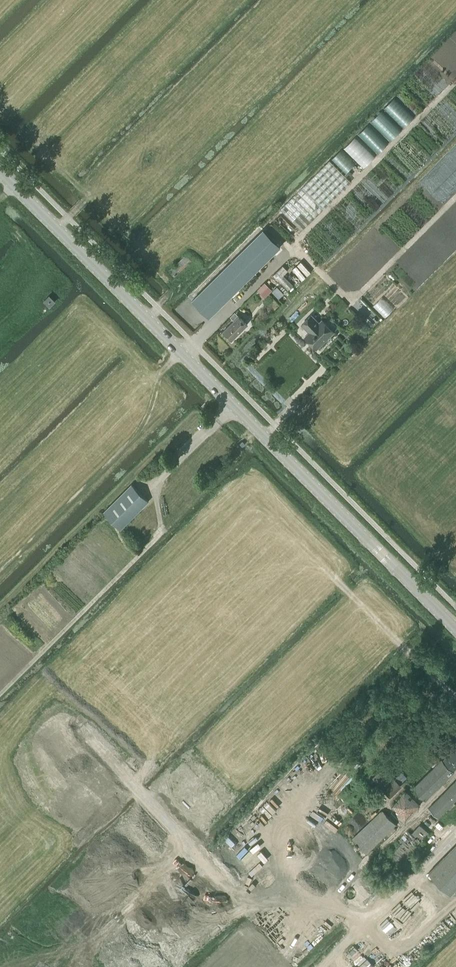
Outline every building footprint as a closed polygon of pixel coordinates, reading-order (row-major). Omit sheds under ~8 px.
[(280,209),(301,230),(351,182),(331,160),(280,209)] [(264,229),(193,300),(213,320),(283,249),(264,229)] [(169,272),(175,277),(192,260),(186,254),(169,272)] [(55,301),(49,295),(44,300),(50,306),(55,301)] [(234,320),(223,330),(232,339),(247,324),(236,313),(232,318),(234,320)] [(317,348),(333,331),(322,320),(319,323),(311,315),(302,324),(310,332),(305,336),(317,348)] [(149,501),(131,484),(103,512),(121,529),(149,501)] [(442,758),(413,787),(426,800),(454,771),(454,770),(455,768),(455,746),(455,745),(442,759),(442,758)] [(372,778),(391,797),(402,786),(384,767),(372,778)] [(438,817),(455,799),(455,781),(429,808),(438,817)] [(397,825),(383,810),(352,839),(366,854),(397,825)] [(429,833),(420,824),(410,834),(408,831),(387,854),(399,865),(429,833)] [(429,872),(451,894),(455,889),(455,845),(429,872)]
